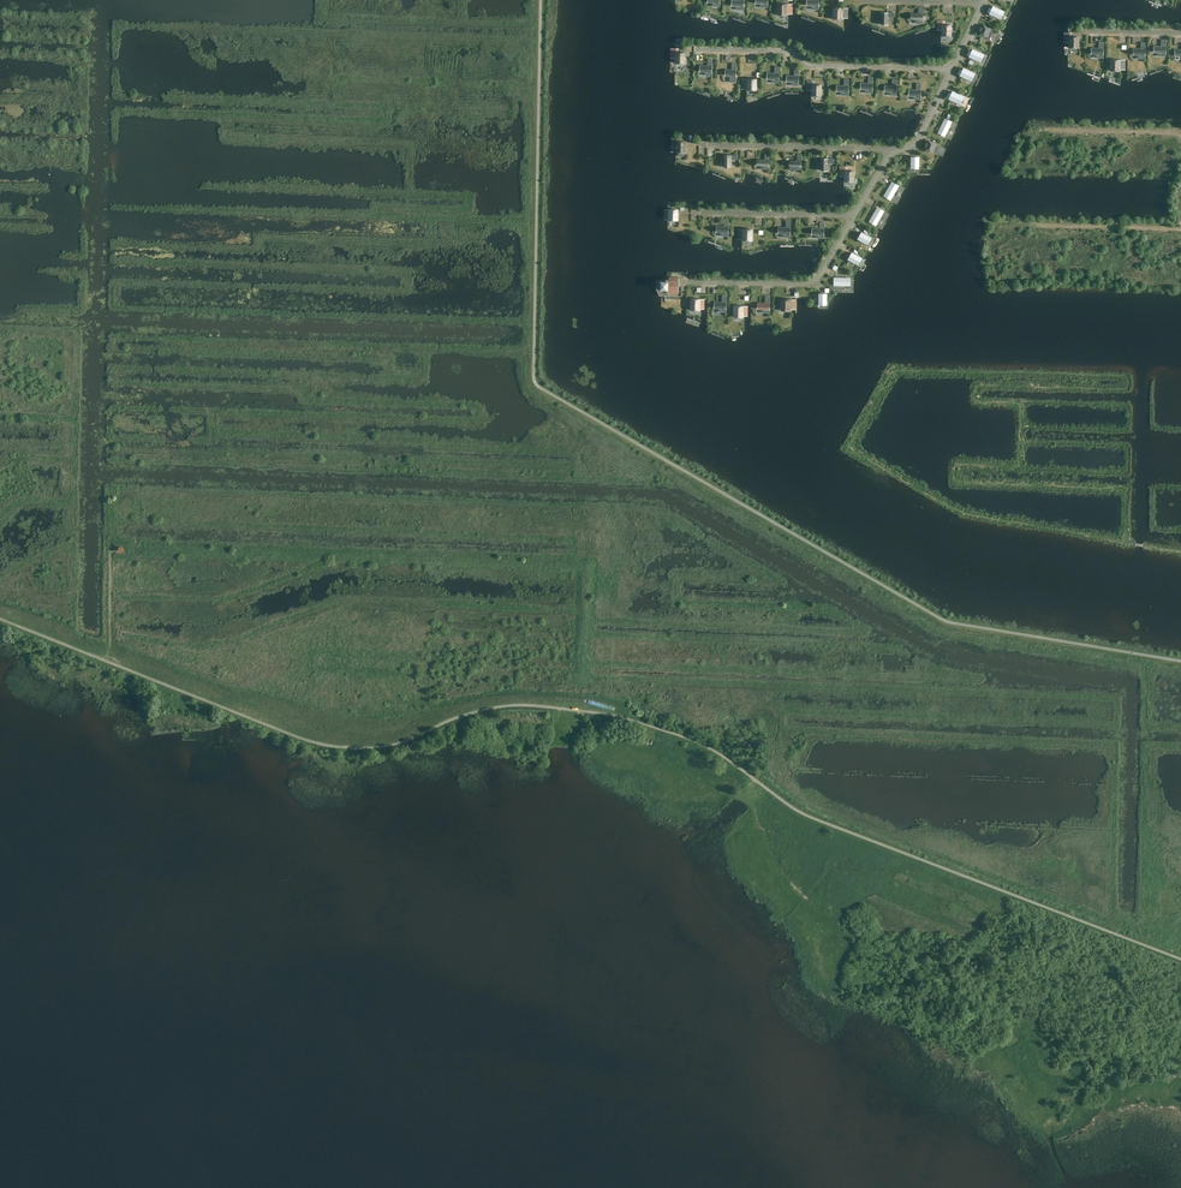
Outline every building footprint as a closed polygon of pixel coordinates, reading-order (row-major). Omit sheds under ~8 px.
[(744,0),(739,0),(732,0),(732,6),(737,6),(737,9),(744,10),(744,0)] [(819,0),(807,0),(806,5),(811,5),(811,9),(818,9),(819,0)] [(787,4),(778,4),(778,14),(779,14),(779,15),(785,15),(785,14),(787,14),(787,4)] [(990,8),(987,12),(990,13),(997,17),(997,16),(1000,18),(1003,11),(1000,10),(993,6),(992,9),(990,8)] [(910,19),(915,19),(915,23),(922,23),(923,7),(918,7),(918,14),(911,13),(910,19)] [(833,19),(834,19),(835,19),(841,19),(842,19),(842,8),(833,8),(833,19)] [(894,17),(894,13),(879,12),(879,19),(882,20),(882,24),(888,25),(888,17),(894,17)] [(945,24),(945,21),(943,21),(942,35),(943,35),(943,37),(950,37),(950,35),(951,35),(951,25),(945,24)] [(987,36),(990,29),(983,25),(982,27),(981,27),(979,30),(980,31),(979,33),(980,33),(979,35),(983,37),(984,35),(987,36)] [(1069,47),(1071,47),(1071,48),(1077,48),(1077,47),(1078,47),(1078,36),(1072,36),(1072,33),(1070,33),(1069,47)] [(1153,52),(1158,52),(1158,56),(1165,56),(1166,40),(1161,40),(1161,46),(1154,46),(1153,52)] [(1091,54),(1096,54),(1096,58),(1103,58),(1103,42),(1099,42),(1099,48),(1091,48),(1091,54)] [(1133,54),(1138,54),(1138,58),(1145,58),(1145,43),(1141,43),(1141,49),(1133,49),(1133,54)] [(676,62),(677,62),(677,63),(683,64),(683,63),(685,63),(685,52),(679,52),(679,49),(676,49),(676,62)] [(969,50),(967,55),(969,56),(976,60),(977,59),(980,61),(983,54),(980,53),(980,52),(973,49),(972,51),(969,50)] [(700,71),(705,71),(705,75),(712,75),(712,59),(708,59),(708,66),(700,66),(700,71)] [(1110,70),(1112,70),(1112,71),(1118,71),(1118,70),(1119,70),(1119,60),(1111,59),(1110,70)] [(725,75),(730,75),(730,78),(736,78),(736,63),(732,63),(732,70),(725,70),(725,75)] [(772,79),(772,83),(779,83),(779,67),(775,67),(775,73),(767,73),(767,79),(772,79)] [(960,69),(958,74),(960,75),(967,79),(967,78),(971,80),(974,73),(970,72),(971,71),(964,68),(962,70),(960,69)] [(792,81),(791,85),(799,85),(799,69),(794,69),(794,76),(787,76),(787,81),(792,81)] [(866,89),(866,93),(873,93),(873,77),(868,77),(868,83),(861,83),(861,89),(866,89)] [(747,90),(748,90),(749,90),(755,90),(756,90),(756,79),(748,79),(747,90)] [(842,91),(841,95),(849,95),(849,79),(844,79),(844,86),(837,86),(837,91),(842,91)] [(890,91),(890,95),(897,95),(897,79),(892,79),(892,86),(885,86),(885,91),(890,91)] [(812,96),(813,96),(819,96),(821,96),(821,85),(815,85),(815,81),(812,81),(812,96)] [(914,95),(914,99),(921,99),(921,84),(916,83),(916,90),(909,90),(909,95),(914,95)] [(949,93),(947,97),(949,98),(949,99),(956,102),(960,103),(963,97),(959,95),(952,91),(951,94),(949,93)] [(938,133),(944,136),(945,134),(946,135),(950,126),(950,125),(951,122),(945,119),(938,133)] [(677,152),(678,152),(678,153),(684,153),(684,152),(685,152),(686,141),(679,141),(679,138),(677,138),(677,152)] [(936,153),(939,146),(936,145),(937,145),(930,142),(927,140),(927,141),(924,148),(925,149),(924,150),(924,151),(927,152),(929,153),(930,151),(933,152),(934,152),(936,153)] [(757,165),(762,165),(762,169),(769,169),(769,153),(765,153),(765,160),(757,160),(757,165)] [(796,170),(801,170),(801,165),(802,154),(800,154),(797,154),(797,160),(789,160),(789,166),(794,167),(794,170),(796,170)] [(738,155),(721,155),(721,162),(725,162),(725,168),(731,168),(731,160),(738,160),(738,157),(738,155)] [(834,159),(819,158),(818,166),(822,166),(822,170),(828,171),(828,163),(834,163),(834,159)] [(848,167),(845,167),(845,181),(846,181),(846,182),(852,182),(852,181),(854,181),(854,171),(848,170),(848,167)] [(884,196),(890,200),(891,198),(892,198),(897,190),(896,189),(898,186),(892,182),(884,196)] [(877,208),(869,222),(875,225),(877,223),(877,224),(882,215),(883,211),(877,208)] [(678,209),(669,209),(669,219),(670,219),(670,220),(676,220),(676,219),(677,219),(678,209)] [(716,232),(721,232),(721,236),(728,236),(729,220),(724,220),(724,226),(716,226),(716,232)] [(778,233),(783,233),(783,237),(790,237),(791,221),(786,221),(786,228),(778,227),(778,233)] [(817,234),(817,238),(824,238),(824,222),(820,222),(820,229),(812,229),(812,234),(817,234)] [(743,239),(744,239),(744,240),(750,241),(750,239),(752,240),(752,229),(743,229),(743,239)] [(860,232),(857,238),(867,244),(870,237),(860,232)] [(852,253),(848,259),(855,263),(855,262),(857,264),(860,258),(858,257),(852,253)] [(834,285),(836,285),(836,286),(846,286),(846,285),(850,285),(850,278),(834,278),(834,285)] [(667,289),(667,290),(666,292),(674,292),(678,293),(678,291),(678,280),(670,280),(668,280),(667,280),(667,281),(663,281),(661,283),(661,287),(663,289),(667,289)] [(714,308),(719,308),(719,312),(726,312),(727,296),(722,296),(722,302),(714,302),(714,308)] [(757,309),(762,309),(762,312),(769,313),(770,297),(765,297),(765,303),(757,303),(757,309)] [(691,309),(692,309),(692,310),(698,310),(698,309),(699,309),(700,299),(691,299),(691,309)] [(781,310),(783,310),(783,311),(789,311),(789,310),(790,310),(790,299),(782,299),(781,310)] [(734,316),(735,316),(735,317),(741,317),(741,316),(743,316),(743,306),(734,306),(734,316)]
